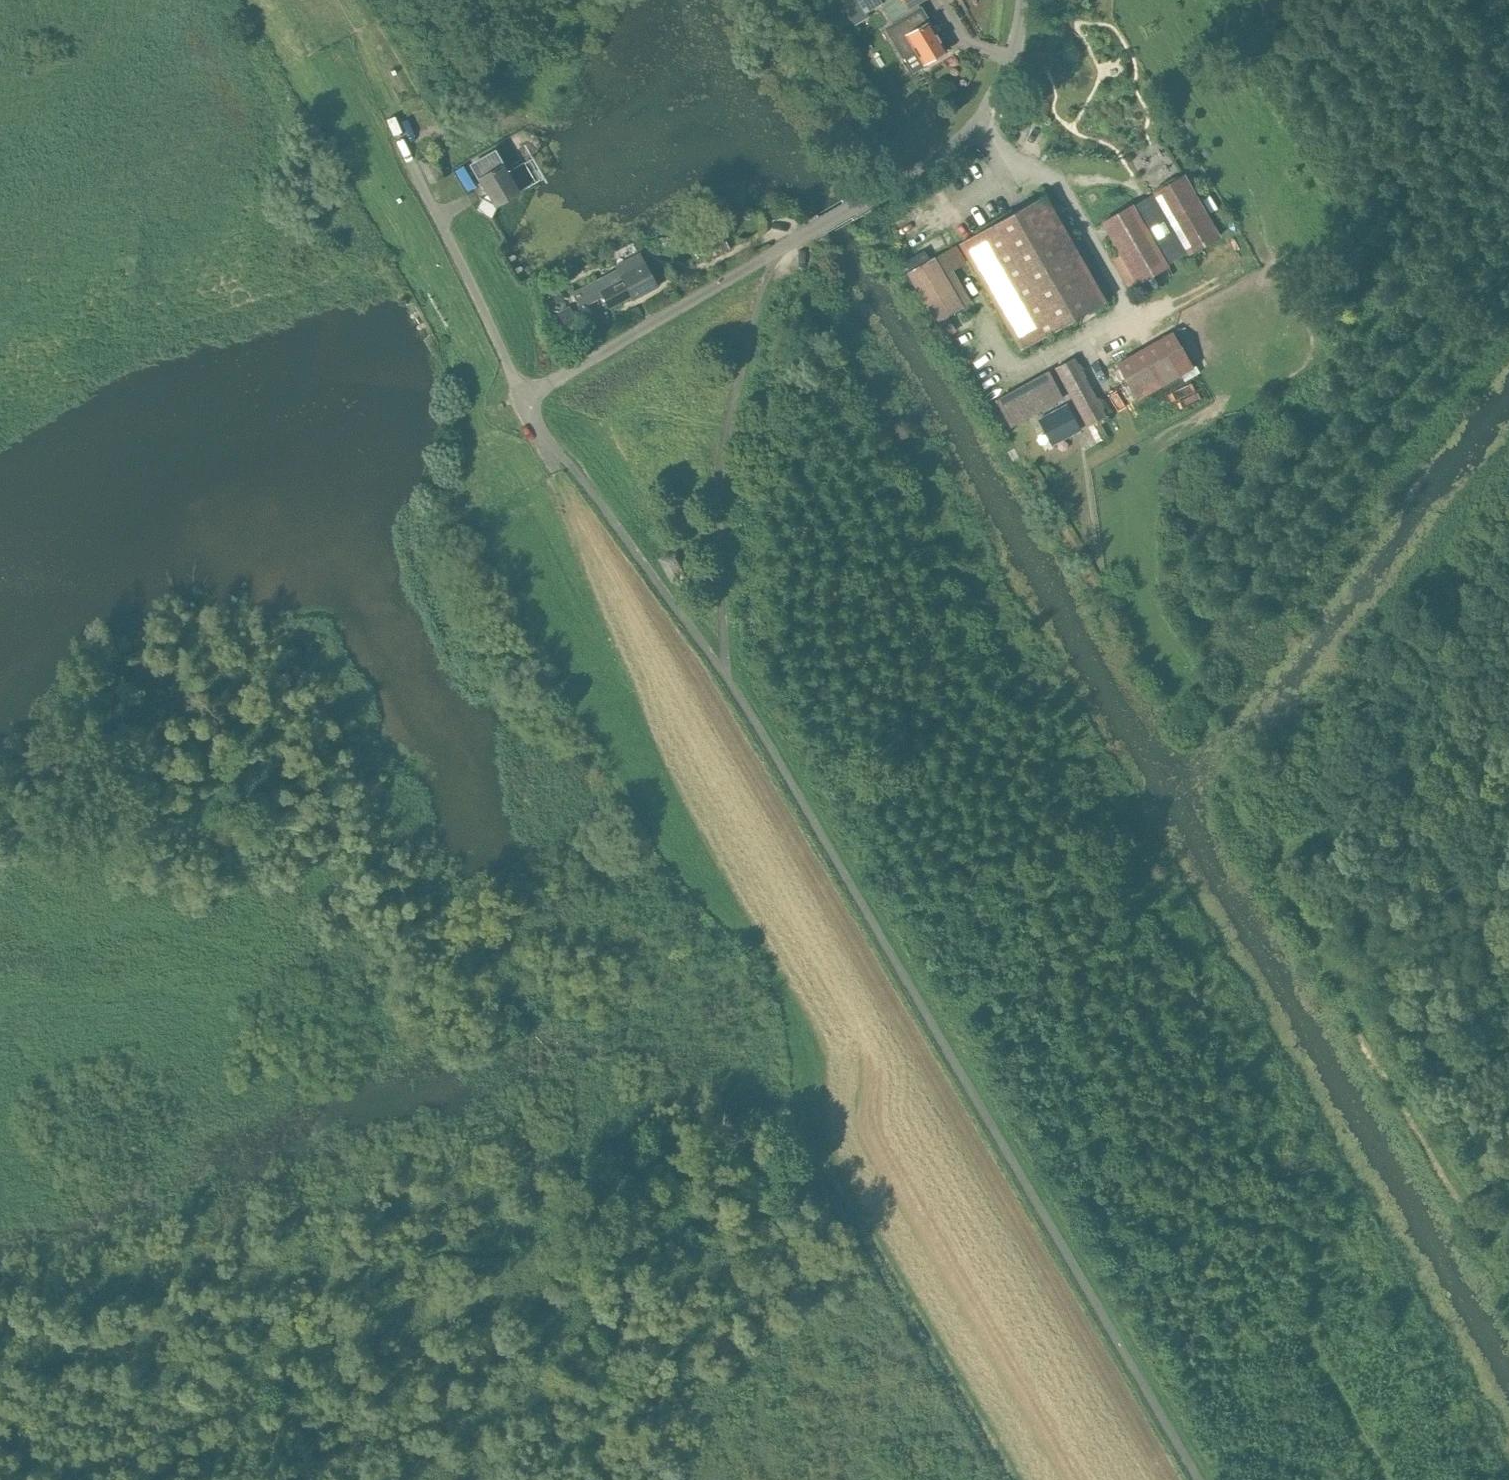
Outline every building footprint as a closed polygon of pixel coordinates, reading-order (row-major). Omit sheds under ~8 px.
[(907,9),(917,3),(922,0),(902,0),(907,9)] [(866,17),(860,7),(850,14),(850,15),(855,23),(866,17)] [(893,25),(887,28),(913,71),(925,65),(924,63),(945,51),(928,22),(925,24),(923,20),(926,18),(920,9),(893,25)] [(492,218),(493,216),(498,206),(496,205),(519,192),(495,151),(471,164),(495,204),(483,198),(476,210),(492,218)] [(1133,206),(1132,205),(1102,222),(1136,283),(1167,265),(1167,264),(1188,252),(1188,253),(1219,235),(1184,175),(1153,193),(1154,194),(1133,206)] [(1023,348),(1106,301),(1045,194),(961,242),(1023,348)] [(940,254),(909,272),(937,321),(944,335),(955,328),(948,315),(968,303),(949,270),(965,261),(956,245),(940,254)] [(925,249),(904,261),(909,270),(930,258),(925,249)] [(594,280),(574,291),(583,308),(603,297),(609,308),(631,296),(633,299),(657,286),(644,261),(620,275),(622,278),(600,290),(594,280)] [(569,305),(557,311),(564,325),(576,319),(569,305)] [(1137,398),(1193,366),(1173,331),(1117,363),(1117,364),(1108,370),(1123,397),(1133,392),(1137,398)] [(1106,416),(1075,356),(1056,366),(1088,426),(1106,416)] [(1063,397),(1048,370),(995,399),(1010,426),(1012,425),(1017,433),(1030,426),(1025,418),(1063,397)] [(690,571),(677,547),(657,558),(671,582),(690,571)]
